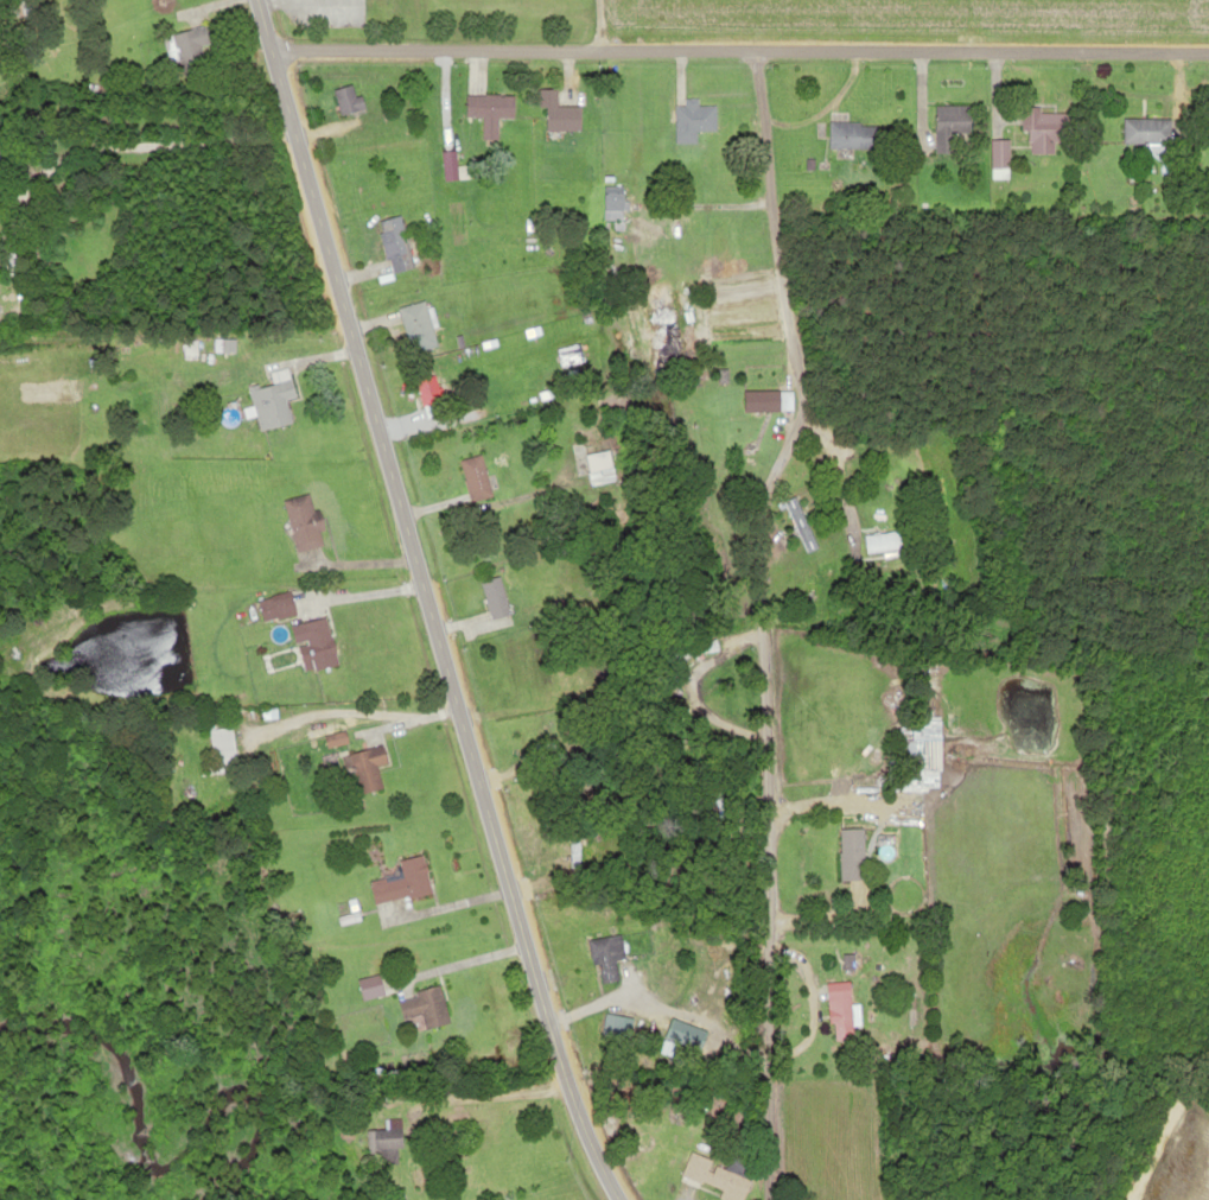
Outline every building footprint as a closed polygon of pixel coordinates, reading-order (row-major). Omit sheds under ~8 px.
[(167,36),(196,27),(209,70),(180,78),(167,36)] [(331,89),(354,83),(362,112),(339,118),(331,89)] [(470,95),(518,95),(518,119),(470,119),(470,95)] [(545,133),(542,107),(580,104),(581,131),(545,133)] [(937,104),(972,104),(973,141),(938,142),(937,104)] [(674,106),(699,107),(698,146),(673,145),(674,106)] [(699,107),(715,106),(717,132),(700,133),(699,107)] [(1025,107),(1070,108),(1070,150),(1024,148),(1025,107)] [(827,118),(877,119),(877,150),(826,148),(827,118)] [(1122,118),(1178,120),(1177,150),(1122,147),(1122,118)] [(990,140),(990,177),(1008,177),(1008,140),(990,140)] [(14,168),(13,145),(0,146),(0,169),(14,168)] [(598,185),(623,185),(624,222),(598,223),(598,185)] [(374,221),(401,212),(416,266),(390,274),(374,221)] [(424,298),(435,344),(407,353),(394,305),(424,298)] [(554,348),(584,338),(590,357),(560,367),(554,348)] [(70,358),(86,357),(86,349),(70,350),(70,358)] [(412,380),(434,374),(445,412),(422,419),(412,380)] [(241,389),(284,375),(299,418),(256,433),(241,389)] [(738,389),(780,388),(780,412),(739,413),(738,389)] [(575,456),(603,445),(616,478),(587,489),(575,456)] [(453,462),(479,453),(492,494),(466,502),(453,462)] [(278,499),(304,490),(322,546),(295,554),(278,499)] [(777,500),(793,493),(815,545),(801,552),(777,500)] [(863,552),(859,523),(904,519),(908,547),(863,552)] [(472,582),(497,574),(508,615),(483,621),(472,582)] [(252,599),(284,589),(291,612),(259,623),(252,599)] [(322,617),(335,664),(298,673),(285,627),(322,617)] [(905,722),(937,720),(938,788),(908,789),(905,722)] [(202,728),(231,724),(237,773),(209,776),(202,728)] [(344,742),(342,730),(322,735),(324,747),(344,742)] [(339,755),(371,743),(388,782),(356,795),(339,755)] [(565,823),(584,823),(581,869),(562,868),(565,823)] [(835,830),(861,827),(865,878),(838,880),(835,830)] [(422,855),(431,894),(406,900),(397,861),(422,855)] [(373,904),(368,882),(397,874),(403,896),(373,904)] [(586,941),(619,934),(626,971),(593,978),(586,941)] [(719,969),(743,976),(731,1017),(706,1010),(719,969)] [(822,984),(851,982),(855,1031),(828,1034),(822,984)] [(441,984),(452,1026),(413,1035),(402,995),(441,984)] [(670,1016),(710,1029),(701,1054),(662,1041),(670,1016)] [(602,1039),(645,1039),(645,1017),(602,1017),(602,1039)] [(363,1131),(402,1124),(408,1160),(369,1167),(363,1131)] [(749,1181),(740,1199),(730,1199),(677,1176),(688,1153),(749,1181)]
